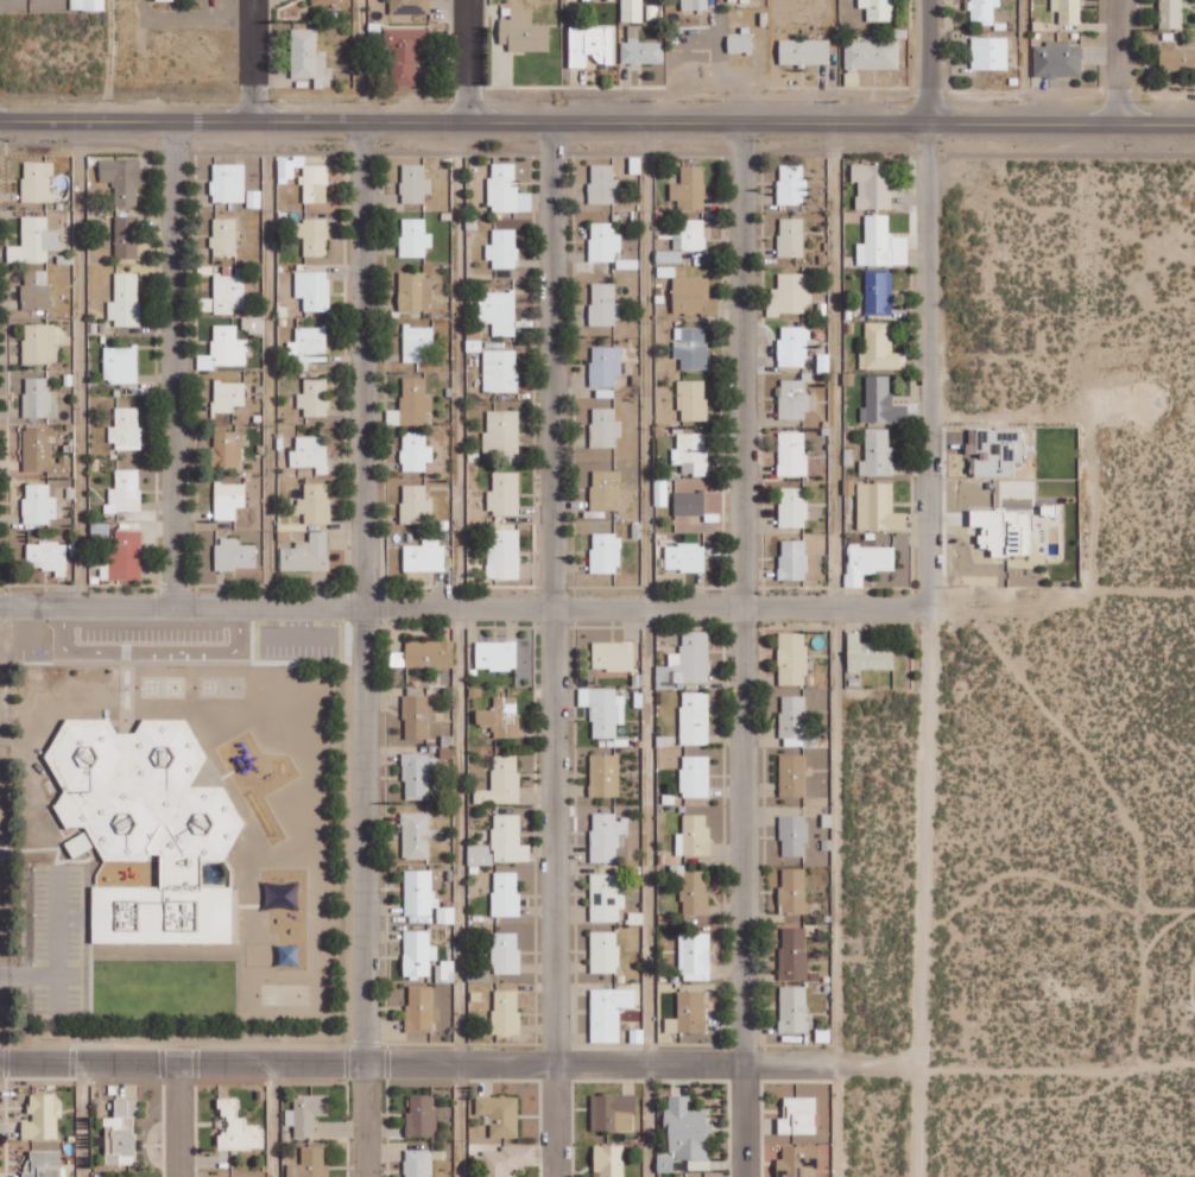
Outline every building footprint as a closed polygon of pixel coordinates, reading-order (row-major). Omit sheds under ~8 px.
[(70,11),(104,11),(104,0),(71,0),(70,11)] [(431,0),(388,0),(388,15),(431,15),(431,0)] [(622,23),(643,23),(643,0),(622,0),(622,23)] [(682,12),(708,11),(708,0),(682,0),(682,12)] [(860,9),(868,9),(868,22),(893,22),(893,0),(860,0),(860,9)] [(994,26),(994,7),(1000,7),(1001,0),(971,0),(971,25),(994,26)] [(1052,11),(1060,11),(1059,24),(1082,24),(1082,0),(1052,0),(1052,11)] [(1161,29),(1183,29),(1183,0),(1160,0),(1161,29)] [(532,8),(510,9),(511,19),(500,19),(501,44),(510,44),(510,52),(551,51),(550,24),(533,25),(532,8)] [(621,64),(664,65),(664,43),(638,42),(638,26),(628,26),(628,42),(622,42),(621,64)] [(615,28),(570,27),(570,67),(587,67),(587,61),(615,61),(615,28)] [(291,30),(292,79),(315,79),(315,89),(325,89),(325,54),(317,54),(317,29),(291,30)] [(430,29),(384,30),(384,62),(391,62),(392,86),(418,86),(417,47),(431,47),(430,29)] [(754,53),(753,35),(728,36),(729,54),(754,53)] [(1009,70),(1008,37),(972,38),(973,71),(1009,70)] [(780,41),(780,65),(831,64),(831,40),(780,41)] [(1083,77),(1083,46),(1070,46),(1070,41),(1046,41),(1046,46),(1034,46),(1034,78),(1083,77)] [(845,43),(845,71),(900,69),(900,42),(845,43)] [(1161,49),(1161,72),(1194,72),(1194,50),(1161,49)] [(303,203),(328,203),(327,165),(305,165),(305,157),(279,158),(279,181),(295,181),(295,167),(303,167),(303,203)] [(139,159),(100,160),(100,182),(115,181),(115,207),(140,206),(139,159)] [(53,162),(22,162),(23,202),(53,202),(53,162)] [(517,162),(492,163),(493,176),(489,176),(489,211),(532,211),(532,192),(518,193),(517,162)] [(246,163),(212,164),(212,203),(247,202),(247,208),(262,208),(262,190),(246,190),(246,163)] [(402,164),(401,202),(426,203),(426,194),(433,194),(433,178),(426,178),(426,165),(402,164)] [(615,164),(589,165),(591,204),(619,203),(618,178),(615,179),(615,164)] [(806,164),(779,164),(779,205),(807,204),(806,164)] [(857,209),(892,209),(892,164),(852,164),(852,182),(858,183),(857,209)] [(670,183),(671,200),(679,200),(679,210),(705,210),(705,166),(681,166),(681,183),(670,183)] [(865,215),(865,243),(857,243),(857,265),(908,266),(908,237),(890,236),(890,215),(865,215)] [(22,245),(8,245),(8,262),(49,262),(49,251),(61,250),(61,230),(49,230),(49,216),(22,217),(22,245)] [(138,258),(137,216),(115,217),(116,258),(138,258)] [(237,257),(237,218),(213,218),(212,257),(237,257)] [(426,218),(401,218),(401,257),(426,257),(426,247),(433,247),(433,233),(426,233),(426,218)] [(804,218),(779,218),(779,257),(805,257),(804,218)] [(682,264),(682,250),(706,251),(706,220),(680,219),(679,234),(674,234),(674,250),(657,250),(657,263),(682,264)] [(303,257),(327,257),(328,220),(294,220),(294,237),(303,237),(303,257)] [(590,261),(615,261),(615,252),(622,252),(622,234),(615,234),(615,223),(590,223),(590,261)] [(518,268),(518,229),(493,229),(493,244),(486,244),(486,259),(493,259),(493,268),(518,268)] [(245,268),(236,268),(236,274),(214,274),(214,314),(234,314),(234,309),(244,309),(245,268)] [(51,270),(23,270),(23,309),(50,309),(51,270)] [(304,311),(330,311),(329,271),(296,272),(296,297),(304,297),(304,311)] [(893,313),(892,272),(866,272),(867,314),(893,313)] [(139,273),(115,273),(115,301),(108,301),(108,325),(140,324),(139,273)] [(433,305),(433,273),(399,274),(400,312),(424,312),(423,305),(433,305)] [(812,304),(812,273),(779,273),(779,289),(772,289),(772,301),(767,301),(767,314),(805,314),(805,304),(812,304)] [(616,283),(590,283),(591,326),(620,325),(619,301),(616,302),(616,283)] [(479,291),(479,323),(493,323),(493,336),(516,336),(516,291),(479,291)] [(865,322),(865,352),(860,352),(860,369),(907,370),(907,353),(893,353),(893,340),(889,340),(889,323),(865,322)] [(58,364),(57,323),(23,324),(24,364),(58,364)] [(198,368),(248,367),(247,339),(238,340),(237,325),(212,325),(213,355),(197,355),(198,368)] [(404,362),(423,362),(423,350),(434,350),(434,327),(404,326),(404,362)] [(296,327),(297,342),(288,342),(288,360),(298,359),(298,370),(309,370),(309,364),(328,363),(327,327),(296,327)] [(707,327),(675,327),(675,358),(682,358),(682,370),(707,370),(707,327)] [(809,366),(808,327),(779,327),(779,367),(809,366)] [(104,383),(138,383),(138,346),(104,346),(104,383)] [(622,347),(591,347),(591,386),(617,387),(617,377),(622,377),(622,347)] [(518,392),(518,350),(484,350),(483,392),(518,392)] [(51,378),(24,378),(24,417),(51,417),(51,378)] [(305,417),(328,417),(328,378),(305,379),(305,394),(297,394),(298,408),(305,408),(305,417)] [(427,378),(402,378),(402,410),(387,410),(387,425),(426,425),(426,412),(433,412),(433,397),(426,397),(427,378)] [(705,381),(678,380),(678,409),(704,410),(705,381)] [(780,380),(781,419),(809,419),(809,394),(805,394),(805,380),(780,380)] [(245,406),(246,382),(213,381),(213,413),(234,413),(234,406),(245,406)] [(140,407),(115,407),(115,427),(109,427),(109,442),(116,442),(116,450),(140,450),(140,407)] [(617,408),(591,408),(591,447),(621,447),(621,420),(617,420),(617,408)] [(519,410),(488,411),(488,431),(483,431),(484,455),(519,454),(519,410)] [(24,472),(71,471),(70,459),(54,459),(54,427),(24,427),(24,472)] [(893,476),(894,446),(889,446),(890,429),(866,429),(866,461),(860,461),(859,475),(893,476)] [(1015,477),(1015,463),(1024,463),(1024,430),(969,429),(969,454),(974,454),(974,477),(1015,477)] [(242,468),(241,431),(214,432),(215,469),(242,468)] [(434,446),(427,446),(427,433),(402,432),(401,472),(427,472),(427,462),(434,462),(434,446)] [(778,476),(807,476),(807,432),(778,432),(778,476)] [(672,464),(683,464),(682,475),(707,475),(708,434),(678,433),(678,449),(673,449),(672,464)] [(328,474),(328,436),(296,436),(296,450),(291,450),(291,467),(317,467),(316,474),(328,474)] [(140,469),(115,469),(115,489),(107,489),(107,512),(140,512),(140,469)] [(592,471),(591,510),(620,510),(620,471),(592,471)] [(520,514),(519,472),(493,472),(493,490),(487,490),(488,514),(520,514)] [(246,483),(214,483),(215,521),(237,520),(236,508),(246,507),(246,483)] [(330,484),(305,483),(305,499),(296,499),(296,513),(305,514),(305,523),(329,524),(330,484)] [(858,530),(894,529),(893,483),(857,484),(858,530)] [(50,484),(24,484),(24,523),(58,522),(58,496),(50,496),(50,484)] [(427,485),(402,486),(402,524),(431,524),(431,499),(427,500),(427,485)] [(807,527),(807,487),(780,487),(780,527),(807,527)] [(704,515),(704,492),(675,492),(675,515),(704,515)] [(972,511),(972,527),(981,527),(981,549),(993,549),(993,556),(1032,555),(1032,511),(972,511)] [(520,529),(494,529),(494,547),(487,547),(487,579),(521,579),(520,529)] [(142,579),(141,531),(115,531),(115,550),(109,550),(109,560),(101,561),(101,580),(142,579)] [(329,570),(329,532),(310,532),(310,541),(296,541),(296,547),(281,547),(281,571),(329,570)] [(592,534),(591,573),(621,573),(621,534),(592,534)] [(217,570),(257,569),(257,545),(238,545),(238,537),(216,538),(217,570)] [(780,540),(781,580),(807,580),(807,540),(780,540)] [(404,571),(445,572),(446,541),(422,541),(422,545),(404,545),(404,571)] [(27,542),(27,568),(56,568),(56,576),(67,577),(67,542),(27,542)] [(706,545),(666,544),(666,571),(705,572),(706,545)] [(864,588),(864,572),(895,573),(895,546),(847,546),(847,588),(864,588)] [(709,631),(682,631),(682,652),(669,653),(669,665),(657,665),(657,689),(683,688),(682,683),(710,682),(709,631)] [(895,644),(861,644),(861,631),(849,631),(849,670),(895,670),(895,644)] [(807,632),(779,632),(779,685),(807,685),(807,632)] [(476,641),(476,669),(518,669),(517,640),(476,641)] [(593,641),(593,671),(635,670),(634,641),(593,641)] [(592,737),(617,738),(617,723),(625,723),(625,695),(617,695),(617,688),(579,688),(579,705),(592,705),(592,737)] [(681,744),(709,745),(710,692),(681,692),(681,744)] [(403,696),(404,738),(428,738),(428,718),(436,718),(436,696),(403,696)] [(493,738),(520,737),(519,696),(494,696),(494,708),(477,709),(478,725),(493,725),(493,738)] [(93,943),(233,943),(233,886),(203,886),(203,861),(227,861),(245,822),(227,786),(193,786),(207,757),(188,718),(143,718),(136,732),(118,732),(111,718),(65,718),(47,757),(63,790),(56,806),(66,827),(81,827),(88,830),(66,841),(74,857),(97,846),(105,861),(149,861),(152,854),(161,854),(161,886),(93,886),(93,943)] [(431,799),(430,760),(431,760),(430,753),(403,753),(404,800),(431,799)] [(621,754),(590,754),(590,796),(620,796),(621,754)] [(806,795),(806,754),(780,754),(780,795),(806,795)] [(519,755),(493,755),(493,789),(475,789),(475,803),(520,803),(519,755)] [(710,797),(710,755),(681,755),(681,797),(710,797)] [(431,859),(431,812),(403,812),(403,858),(431,859)] [(592,862),(619,862),(619,834),(629,834),(629,817),(617,817),(617,812),(591,813),(592,862)] [(531,862),(531,844),(521,844),(521,813),(493,814),(493,844),(468,844),(468,863),(531,862)] [(710,855),(709,814),(683,814),(683,832),(676,833),(676,856),(710,855)] [(808,815),(781,815),(781,856),(808,856),(808,815)] [(807,914),(807,869),(782,868),(781,913),(807,914)] [(405,915),(436,915),(436,923),(456,923),(456,906),(435,906),(435,869),(405,869),(405,915)] [(519,872),(493,872),(493,916),(520,916),(519,872)] [(625,887),(617,887),(617,874),(591,874),(590,921),(620,921),(620,908),(625,908),(625,887)] [(807,980),(807,927),(781,927),(781,980),(807,980)] [(404,977),(431,977),(431,960),(438,960),(438,945),(431,945),(431,930),(405,930),(404,977)] [(619,931),(591,931),(591,973),(619,972),(619,931)] [(520,973),(520,932),(494,932),(493,973),(520,973)] [(711,932),(680,933),(681,981),(712,980),(711,932)] [(455,961),(436,961),(436,983),(455,982),(455,961)] [(488,980),(488,968),(470,968),(470,980),(477,980),(477,979),(488,980)] [(808,985),(780,986),(781,1033),(809,1032),(808,985)] [(433,1008),(433,987),(407,988),(408,1032),(433,1031),(433,1022),(440,1021),(440,1008),(433,1008)] [(591,1042),(621,1042),(620,1007),(635,1007),(635,988),(590,989),(591,1042)] [(493,1033),(520,1034),(520,990),(494,989),(493,1033)] [(706,1032),(704,990),(678,991),(679,1017),(665,1018),(665,1033),(706,1032)] [(61,1139),(60,1094),(30,1095),(30,1121),(22,1121),(22,1139),(61,1139)] [(286,1126),(294,1126),(295,1138),(316,1138),(316,1116),(330,1116),(329,1094),(294,1095),(295,1109),(286,1109),(286,1126)] [(435,1095),(408,1095),(409,1135),(436,1135),(435,1095)] [(591,1095),(592,1130),(636,1130),(635,1095),(591,1095)] [(476,1096),(476,1114),(490,1114),(490,1137),(518,1138),(519,1096),(476,1096)] [(817,1133),(816,1096),(784,1097),(784,1117),(779,1117),(779,1134),(817,1133)] [(238,1098),(220,1098),(220,1149),(264,1148),(263,1125),(246,1125),(246,1117),(238,1117),(238,1098)] [(105,1164),(135,1164),(136,1117),(140,1117),(141,1099),(115,1099),(115,1117),(105,1117),(105,1164)] [(625,1144),(595,1144),(595,1176),(625,1176),(625,1144)] [(510,1171),(519,1171),(519,1165),(534,1165),(534,1145),(502,1145),(502,1152),(475,1152),(475,1170),(473,1170),(473,1176),(510,1176),(510,1171)] [(818,1146),(783,1145),(783,1158),(780,1158),(779,1176),(817,1176),(818,1146)] [(66,1166),(62,1166),(62,1150),(26,1149),(25,1176),(66,1176),(66,1166)] [(431,1150),(405,1150),(405,1176),(432,1176),(431,1150)]
